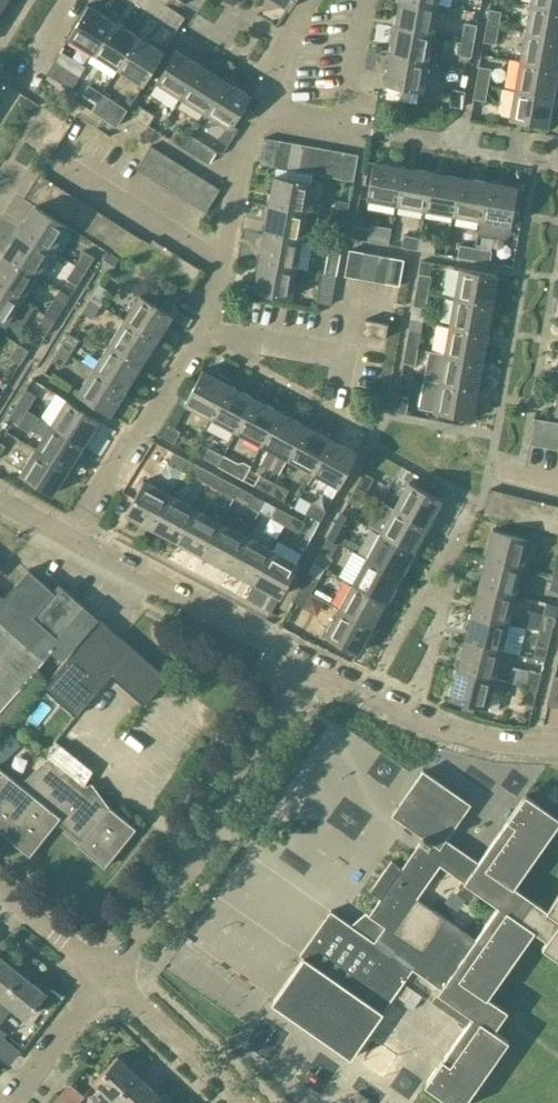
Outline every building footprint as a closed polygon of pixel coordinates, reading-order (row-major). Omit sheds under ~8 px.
[(394,26),(431,33),(436,5),(411,0),(399,0),(394,26)] [(530,4),(557,9),(557,0),(531,0),(530,4)] [(68,36),(93,52),(113,20),(87,4),(68,36)] [(525,32),(557,38),(557,9),(530,4),(525,32)] [(489,9),(486,25),(498,28),(501,11),(489,9)] [(93,52),(94,52),(89,61),(112,75),(137,35),(113,20),(93,52)] [(464,22),(461,39),(474,41),(477,25),(464,22)] [(495,44),(498,28),(486,25),(483,42),(495,44)] [(394,26),(389,54),(426,61),(431,33),(394,26)] [(520,61),(556,67),(557,57),(557,38),(525,32),(520,61)] [(114,76),(119,68),(143,83),(162,52),(137,35),(112,75),(114,76)] [(471,57),(474,41),(461,39),(459,55),(471,57)] [(155,80),(180,96),(200,65),(175,49),(155,80)] [(420,90),(426,61),(389,54),(384,84),(420,90)] [(46,73),(72,88),(79,76),(54,61),(46,73)] [(551,96),(556,67),(520,61),(515,89),(551,96)] [(180,96),(205,112),(225,81),(200,65),(180,96)] [(479,66),(476,82),(488,85),(491,69),(479,66)] [(249,96),(225,81),(205,112),(230,127),(249,96)] [(485,101),(488,85),(476,82),(473,99),(485,101)] [(82,95),(94,103),(101,93),(89,85),(82,95)] [(452,89),(449,106),(462,108),(465,91),(452,89)] [(546,125),(551,96),(515,89),(509,119),(546,125)] [(116,103),(101,93),(94,103),(110,113),(116,103)] [(140,106),(133,117),(148,126),(155,115),(140,106)] [(170,139),(183,148),(190,137),(176,129),(170,139)] [(190,137),(183,148),(208,164),(216,151),(192,136),(190,137)] [(259,164),(273,167),(278,140),(264,137),(259,164)] [(291,142),(278,140),(273,167),(286,169),(291,142)] [(286,169),(299,171),(304,145),(291,142),(286,169)] [(136,168),(148,176),(162,153),(150,145),(136,168)] [(299,171),(312,174),(317,147),(304,145),(299,171)] [(312,174),(326,176),(330,149),(317,147),(312,174)] [(326,176),(339,178),(344,152),(330,149),(326,176)] [(358,154),(344,152),(339,178),(353,181),(358,154)] [(174,160),(162,153),(148,176),(159,183),(174,160)] [(186,168),(174,160),(159,183),(170,190),(186,168)] [(367,198),(396,203),(403,167),(374,161),(367,198)] [(396,203),(424,208),(431,172),(403,167),(396,203)] [(196,174),(186,168),(170,190),(182,197),(196,174)] [(424,208),(453,214),(459,178),(431,172),(424,208)] [(23,199),(34,205),(35,206),(51,182),(39,174),(23,199)] [(182,197),(193,205),(208,182),(196,174),(182,197)] [(274,175),(269,204),(307,211),(312,182),(274,175)] [(453,214),(481,219),(488,183),(459,178),(453,214)] [(35,206),(47,213),(62,189),(51,182),(35,206)] [(220,189),(208,182),(193,205),(206,213),(220,189)] [(509,234),(510,225),(517,189),(488,183),(481,219),(482,219),(479,234),(504,239),(509,234)] [(47,213),(58,220),(73,196),(62,189),(47,213)] [(58,220),(66,225),(69,227),(85,203),(73,196),(58,220)] [(338,200),(335,216),(346,218),(349,202),(338,200)] [(96,210),(85,203),(69,227),(80,234),(96,210)] [(302,239),(307,211),(269,204),(264,232),(302,239)] [(35,206),(34,205),(18,230),(50,250),(66,225),(58,220),(47,213),(35,206)] [(80,234),(90,241),(106,216),(96,210),(80,234)] [(118,224),(106,216),(90,241),(102,249),(118,224)] [(102,249),(113,256),(129,231),(118,224),(102,249)] [(354,226),(352,238),(368,241),(370,229),(354,226)] [(332,229),(329,243),(341,245),(344,231),(332,229)] [(35,275),(50,250),(18,230),(3,255),(35,275)] [(142,239),(129,231),(113,256),(126,264),(130,259),(142,239)] [(264,232),(259,261),(297,268),(302,239),(264,232)] [(401,247),(416,250),(419,237),(404,234),(401,247)] [(436,241),(419,237),(416,250),(434,253),(436,241)] [(142,239),(130,259),(137,263),(139,261),(150,243),(142,239)] [(139,261),(151,269),(165,247),(153,239),(139,261)] [(329,243),(324,273),(336,276),(338,263),(341,245),(329,243)] [(458,257),(473,259),(476,247),(460,244),(458,257)] [(176,254),(165,247),(151,269),(162,276),(176,254)] [(493,250),(476,247),(473,259),(491,263),(493,250)] [(344,276),(358,279),(363,252),(349,249),(344,276)] [(84,250),(75,266),(85,272),(95,257),(84,250)] [(375,254),(363,252),(358,279),(370,281),(375,254)] [(187,261),(176,254),(162,276),(173,283),(187,261)] [(370,281),(383,283),(387,257),(375,254),(370,281)] [(35,275),(3,255),(0,259),(0,287),(19,299),(35,275)] [(404,260),(387,257),(383,283),(399,286),(404,260)] [(201,269),(187,261),(173,283),(186,292),(201,269)] [(292,297),(297,268),(259,261),(254,290),(292,297)] [(77,285),(85,272),(75,266),(67,278),(77,285)] [(459,267),(454,296),(491,303),(496,274),(459,267)] [(336,276),(324,273),(321,273),(316,302),(330,305),(336,276)] [(419,274),(416,289),(429,292),(432,276),(419,274)] [(101,285),(92,299),(101,306),(104,301),(108,303),(114,294),(109,291),(110,290),(101,285)] [(19,299),(0,287),(0,320),(4,323),(19,299)] [(426,309),(429,292),(416,289),(413,306),(426,309)] [(140,295),(124,320),(156,339),(171,314),(140,295)] [(454,296),(449,325),(486,331),(491,303),(454,296)] [(86,330),(101,306),(92,299),(76,324),(84,330),(85,329),(86,330)] [(53,300),(44,315),(54,321),(64,306),(53,300)] [(47,333),(54,321),(44,315),(37,327),(47,333)] [(411,318),(406,346),(419,349),(424,320),(411,318)] [(364,319),(361,334),(385,339),(388,323),(364,319)] [(124,320),(108,345),(140,364),(156,339),(124,320)] [(79,339),(84,330),(76,324),(60,348),(71,355),(80,340),(79,339)] [(449,325),(444,353),(481,359),(486,331),(449,325)] [(29,350),(18,344),(9,357),(20,364),(29,350)] [(108,345),(93,369),(125,389),(140,364),(108,345)] [(416,365),(419,349),(406,346),(403,363),(416,365)] [(62,368),(71,355),(60,348),(52,362),(62,368)] [(424,379),(439,382),(476,389),(481,359),(444,353),(429,350),(424,379)] [(109,413),(125,389),(93,369),(77,394),(109,413)] [(218,372),(215,376),(202,369),(184,403),(210,417),(228,383),(230,378),(218,372)] [(26,389),(18,404),(28,410),(44,384),(34,377),(26,389)] [(471,417),(476,389),(439,382),(434,410),(471,417)] [(254,397),(228,383),(210,417),(236,431),(254,397)] [(406,415),(409,398),(396,396),(393,412),(406,415)] [(279,410),(254,397),(236,431),(261,444),(279,410)] [(67,400),(51,425),(83,444),(99,420),(67,400)] [(20,424),(28,410),(18,404),(9,418),(20,424)] [(305,424),(279,410),(261,444),(287,458),(305,424)] [(529,445),(543,448),(548,421),(534,418),(529,445)] [(556,450),(557,441),(557,422),(548,421),(543,448),(556,450)] [(180,432),(165,424),(159,435),(174,443),(180,432)] [(287,458),(312,471),(330,437),(305,424),(287,458)] [(51,425),(36,449),(67,469),(83,444),(51,425)] [(357,451),(330,437),(312,471),(339,485),(357,451)] [(203,459),(217,466),(223,455),(208,447),(203,459)] [(51,494),(67,469),(36,449),(20,474),(51,494)] [(168,463),(181,470),(187,459),(174,452),(168,463)] [(238,463),(223,455),(217,466),(232,474),(238,463)] [(181,470),(208,484),(214,473),(187,459),(181,470)] [(363,472),(356,486),(367,492),(375,478),(363,472)] [(239,487),(214,473),(208,484),(233,498),(239,487)] [(253,486),(268,493),(274,482),(259,474),(253,486)] [(125,514),(151,527),(168,494),(143,480),(125,514)] [(409,481),(394,507),(427,525),(441,498),(409,481)] [(289,490),(274,482),(268,493),(283,501),(289,490)] [(359,507),(367,492),(356,486),(348,501),(359,507)] [(254,495),(239,487),(233,498),(248,506),(254,495)] [(483,515),(497,519),(503,492),(490,489),(483,515)] [(516,495),(503,492),(497,519),(509,522),(516,495)] [(195,508),(168,494),(151,527),(178,542),(195,508)] [(529,498),(516,495),(509,522),(522,525),(529,498)] [(522,525),(532,527),(535,528),(542,502),(529,498),(522,525)] [(326,510),(311,502),(305,513),(320,521),(326,510)] [(555,505),(542,502),(535,528),(548,531),(555,505)] [(210,516),(195,508),(178,542),(203,555),(226,511),(215,505),(210,516)] [(557,534),(557,506),(555,505),(548,531),(557,534)] [(270,517),(284,525),(290,514),(276,506),(270,517)] [(413,550),(427,525),(394,507),(380,533),(413,550)] [(227,511),(226,511),(203,555),(228,569),(246,535),(237,530),(244,518),(228,509),(227,511)] [(305,522),(290,514),(284,525),(299,533),(305,522)] [(339,523),(331,539),(344,545),(359,553),(363,546),(346,538),(350,530),(339,523)] [(530,537),(504,530),(493,528),(486,556),(523,565),(530,537)] [(399,575),(413,550),(380,533),(366,558),(399,575)] [(271,548),(246,535),(228,569),(253,582),(271,548)] [(336,560),(344,545),(331,539),(328,537),(320,551),(314,562),(325,568),(326,567),(328,568),(333,559),(336,560)] [(298,563),(271,548),(253,582),(280,596),(298,563)] [(516,593),(523,565),(486,556),(479,584),(516,593)] [(385,600),(399,575),(366,558),(353,583),(385,600)] [(311,593),(325,568),(314,562),(308,572),(300,587),(311,593)] [(84,607),(59,585),(54,592),(30,571),(4,601),(0,598),(0,711),(61,640),(58,637),(84,607)] [(553,572),(549,590),(557,592),(557,573),(553,572)] [(371,626),(385,600),(353,583),(339,609),(371,626)] [(509,622),(516,593),(479,584),(472,613),(509,622)] [(304,607),(311,593),(300,587),(293,601),(304,607)] [(357,652),(371,626),(339,609),(325,634),(357,652)] [(472,613),(465,641),(502,650),(509,622),(472,613)] [(543,614),(539,629),(552,632),(556,617),(543,614)] [(100,621),(42,688),(76,717),(111,677),(144,706),(167,679),(100,621)] [(548,649),(552,632),(539,629),(535,646),(548,649)] [(465,641),(458,669),(495,677),(502,650),(465,641)] [(488,707),(495,677),(458,669),(451,698),(488,707)] [(529,670),(526,685),(538,688),(542,673),(529,670)] [(534,705),(538,688),(526,685),(521,702),(534,705)] [(85,786),(94,770),(61,745),(49,757),(20,785),(0,768),(0,832),(31,856),(58,822),(82,842),(79,846),(106,867),(137,829),(84,787),(85,786)] [(509,1041),(494,1031),(508,1011),(489,997),(535,931),(548,940),(543,946),(557,957),(557,894),(548,909),(515,886),(557,825),(557,817),(526,795),(480,861),(448,839),(473,804),(425,770),(393,815),(425,837),(403,868),(393,861),(372,891),(382,898),(360,930),(331,911),(300,955),(303,957),(271,1003),(351,1059),(410,974),(414,969),(441,988),(438,993),(432,1002),(467,1026),(425,1086),(450,1102),(465,1102),(509,1041)] [(2,997),(22,973),(0,956),(0,996),(2,997)] [(14,1006),(27,1017),(46,992),(22,973),(2,997),(0,999),(0,1024),(14,1006)] [(94,1082),(114,1101),(138,1076),(118,1056),(94,1082)] [(138,1076),(114,1101),(116,1102),(148,1102),(157,1094),(138,1076)] [(160,1096),(157,1094),(148,1102),(171,1102),(173,1098),(167,1093),(160,1096)]
